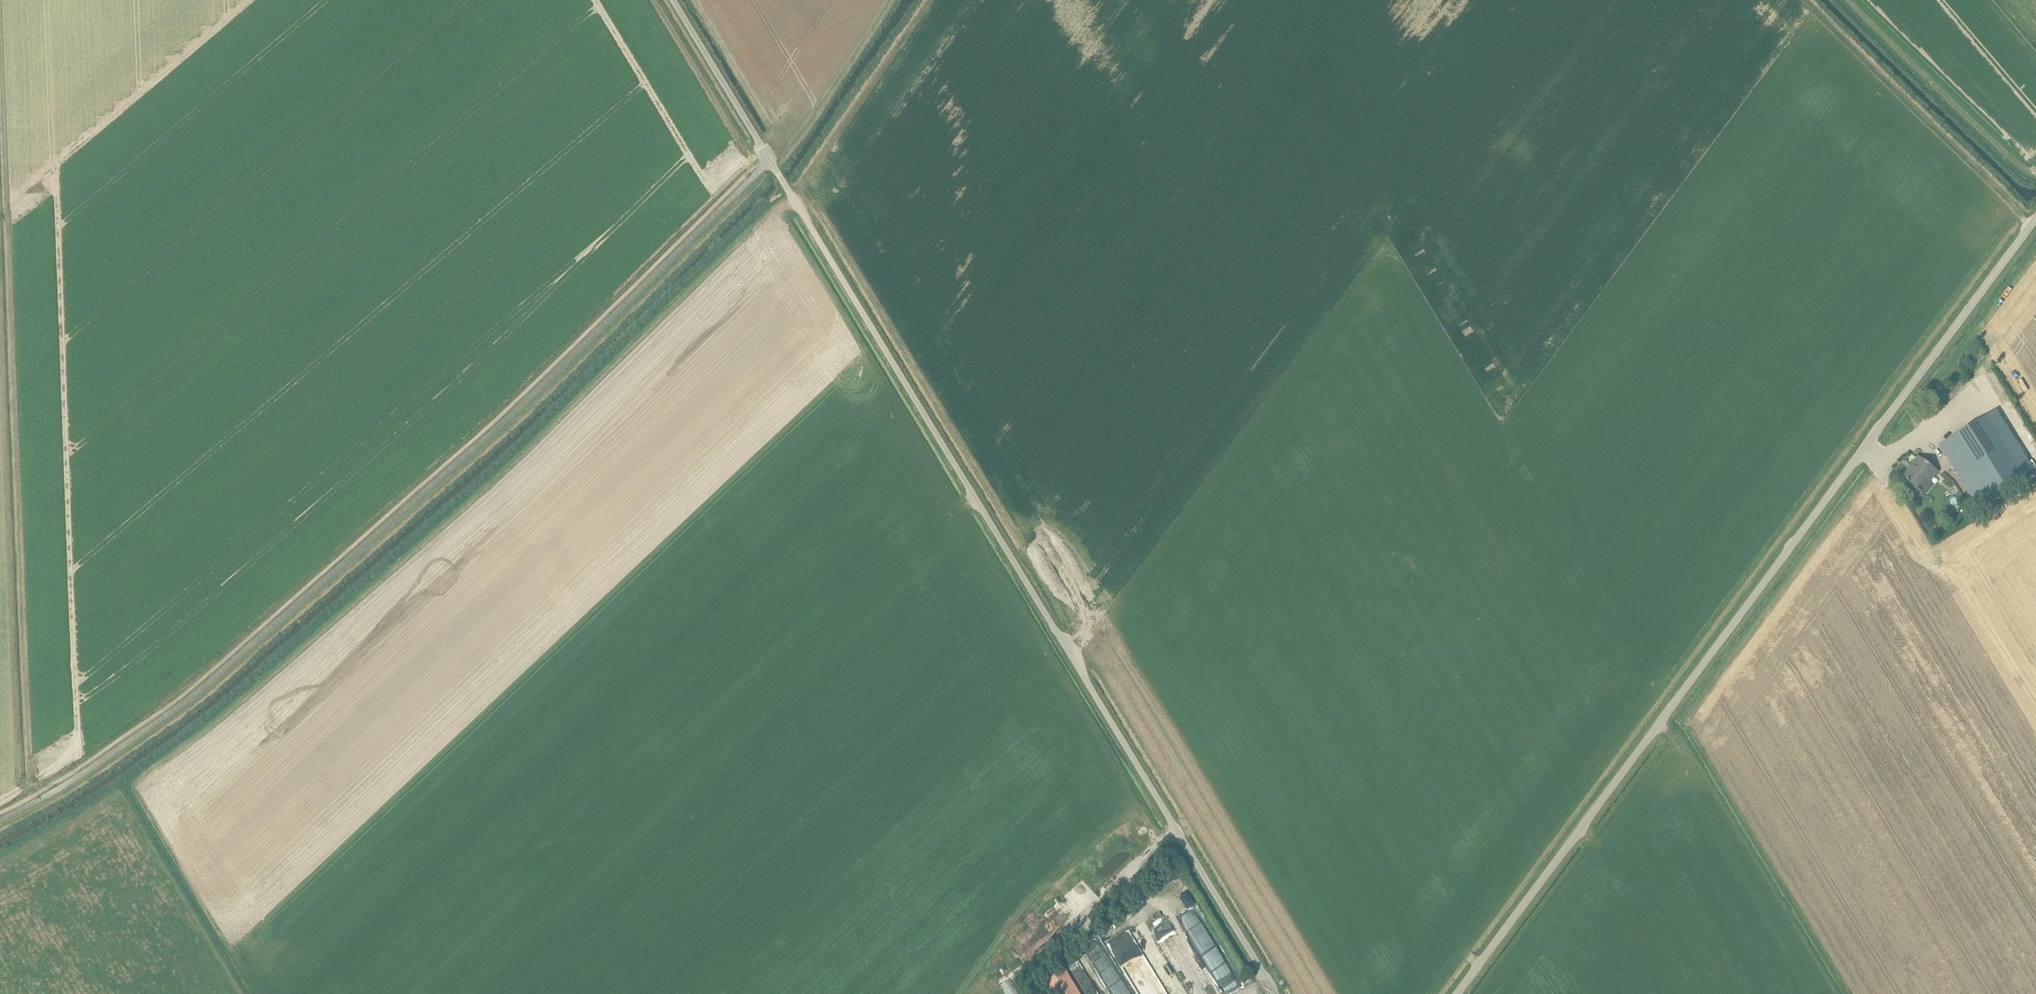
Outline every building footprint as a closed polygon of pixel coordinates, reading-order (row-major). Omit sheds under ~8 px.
[(1997,410),(2035,472),(2035,385),(1997,410)] [(2034,471),(2011,435),(1996,411),(1940,446),(1977,506),(2034,471)] [(1930,483),(1938,473),(1919,458),(1909,472),(1907,471),(1901,479),(1922,494),(1922,493),(1917,490),(1925,480),(1930,483)] [(1045,983),(1051,993),(1079,993),(1065,971),(1045,983)]
